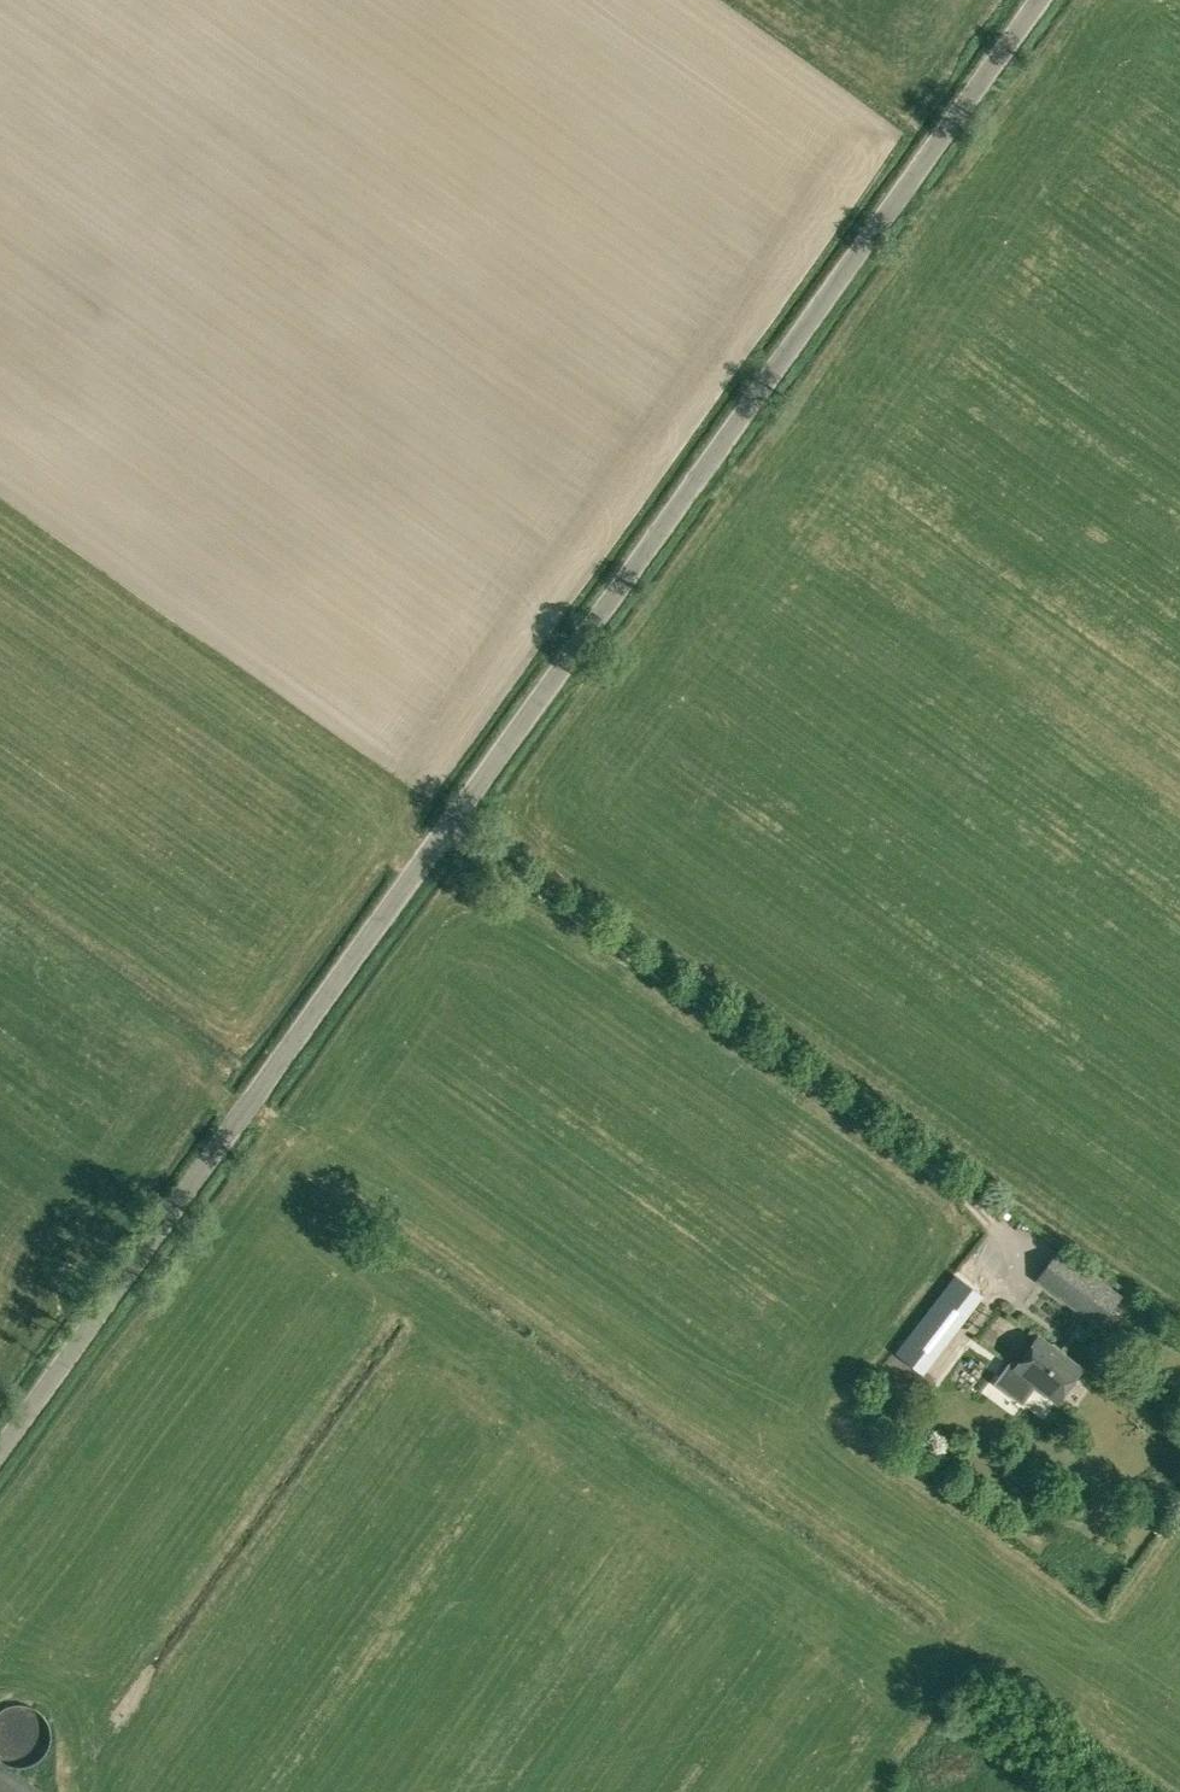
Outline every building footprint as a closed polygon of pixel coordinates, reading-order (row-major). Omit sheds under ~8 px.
[(1034,1280),(1098,1328),(1122,1295),(1057,1247),(1034,1280)] [(990,1284),(998,1271),(981,1262),(974,1275),(990,1284)] [(1048,1316),(1067,1324),(1072,1311),(1053,1304),(1048,1316)] [(1013,1368),(1057,1401),(1081,1368),(1038,1335),(1013,1368)] [(1,1760),(3,1761),(5,1763),(8,1764),(13,1766),(15,1766),(18,1767),(21,1767),(24,1767),(29,1766),(31,1765),(34,1764),(36,1763),(41,1760),(43,1758),(45,1756),(46,1754),(48,1751),(49,1749),(50,1746),(51,1744),(51,1741),(52,1738),(52,1736),(52,1733),(51,1730),(51,1728),(50,1725),(49,1722),(48,1720),(46,1718),(45,1715),(43,1713),(41,1712),(39,1710),(36,1708),(34,1707),(31,1706),(29,1705),(26,1705),(23,1704),(20,1704),(15,1705),(12,1705),(10,1706),(5,1709),(2,1710),(0,1712),(0,1759),(1,1760)]
